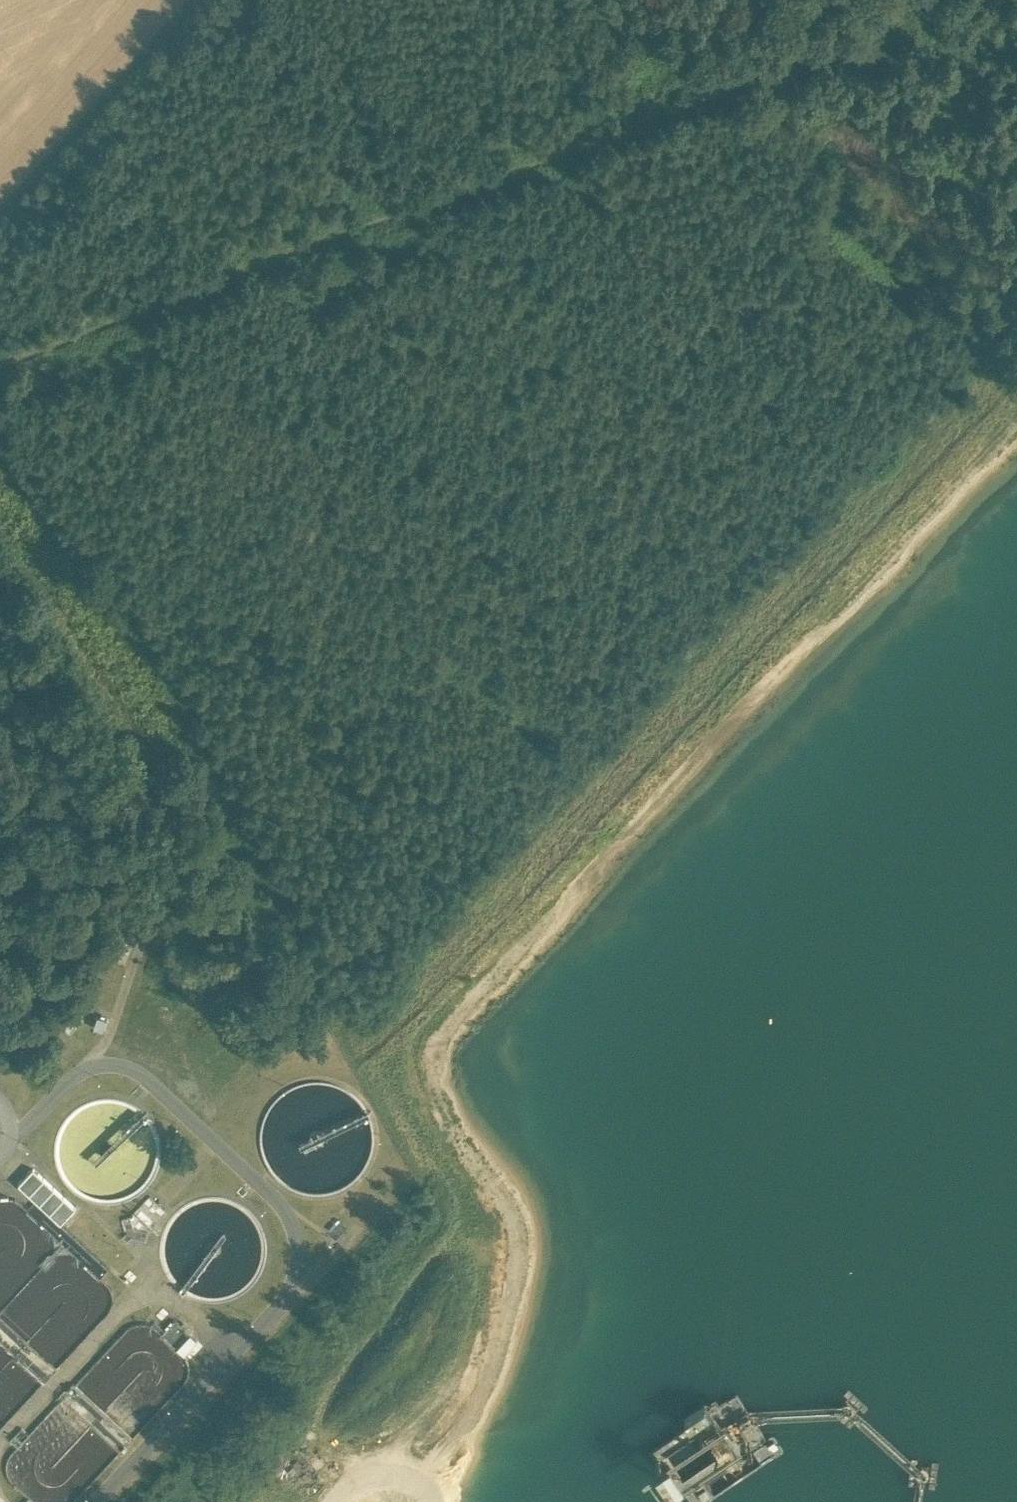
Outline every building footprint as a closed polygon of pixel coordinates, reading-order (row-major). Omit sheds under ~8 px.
[(63,1222),(79,1204),(35,1164),(19,1182),(63,1222)] [(168,1256),(179,1258),(181,1249),(195,1252),(196,1245),(187,1243),(187,1242),(172,1239),(168,1256)] [(228,1289),(225,1268),(180,1272),(182,1294),(228,1289)] [(179,1318),(166,1329),(186,1350),(198,1339),(179,1318)]
